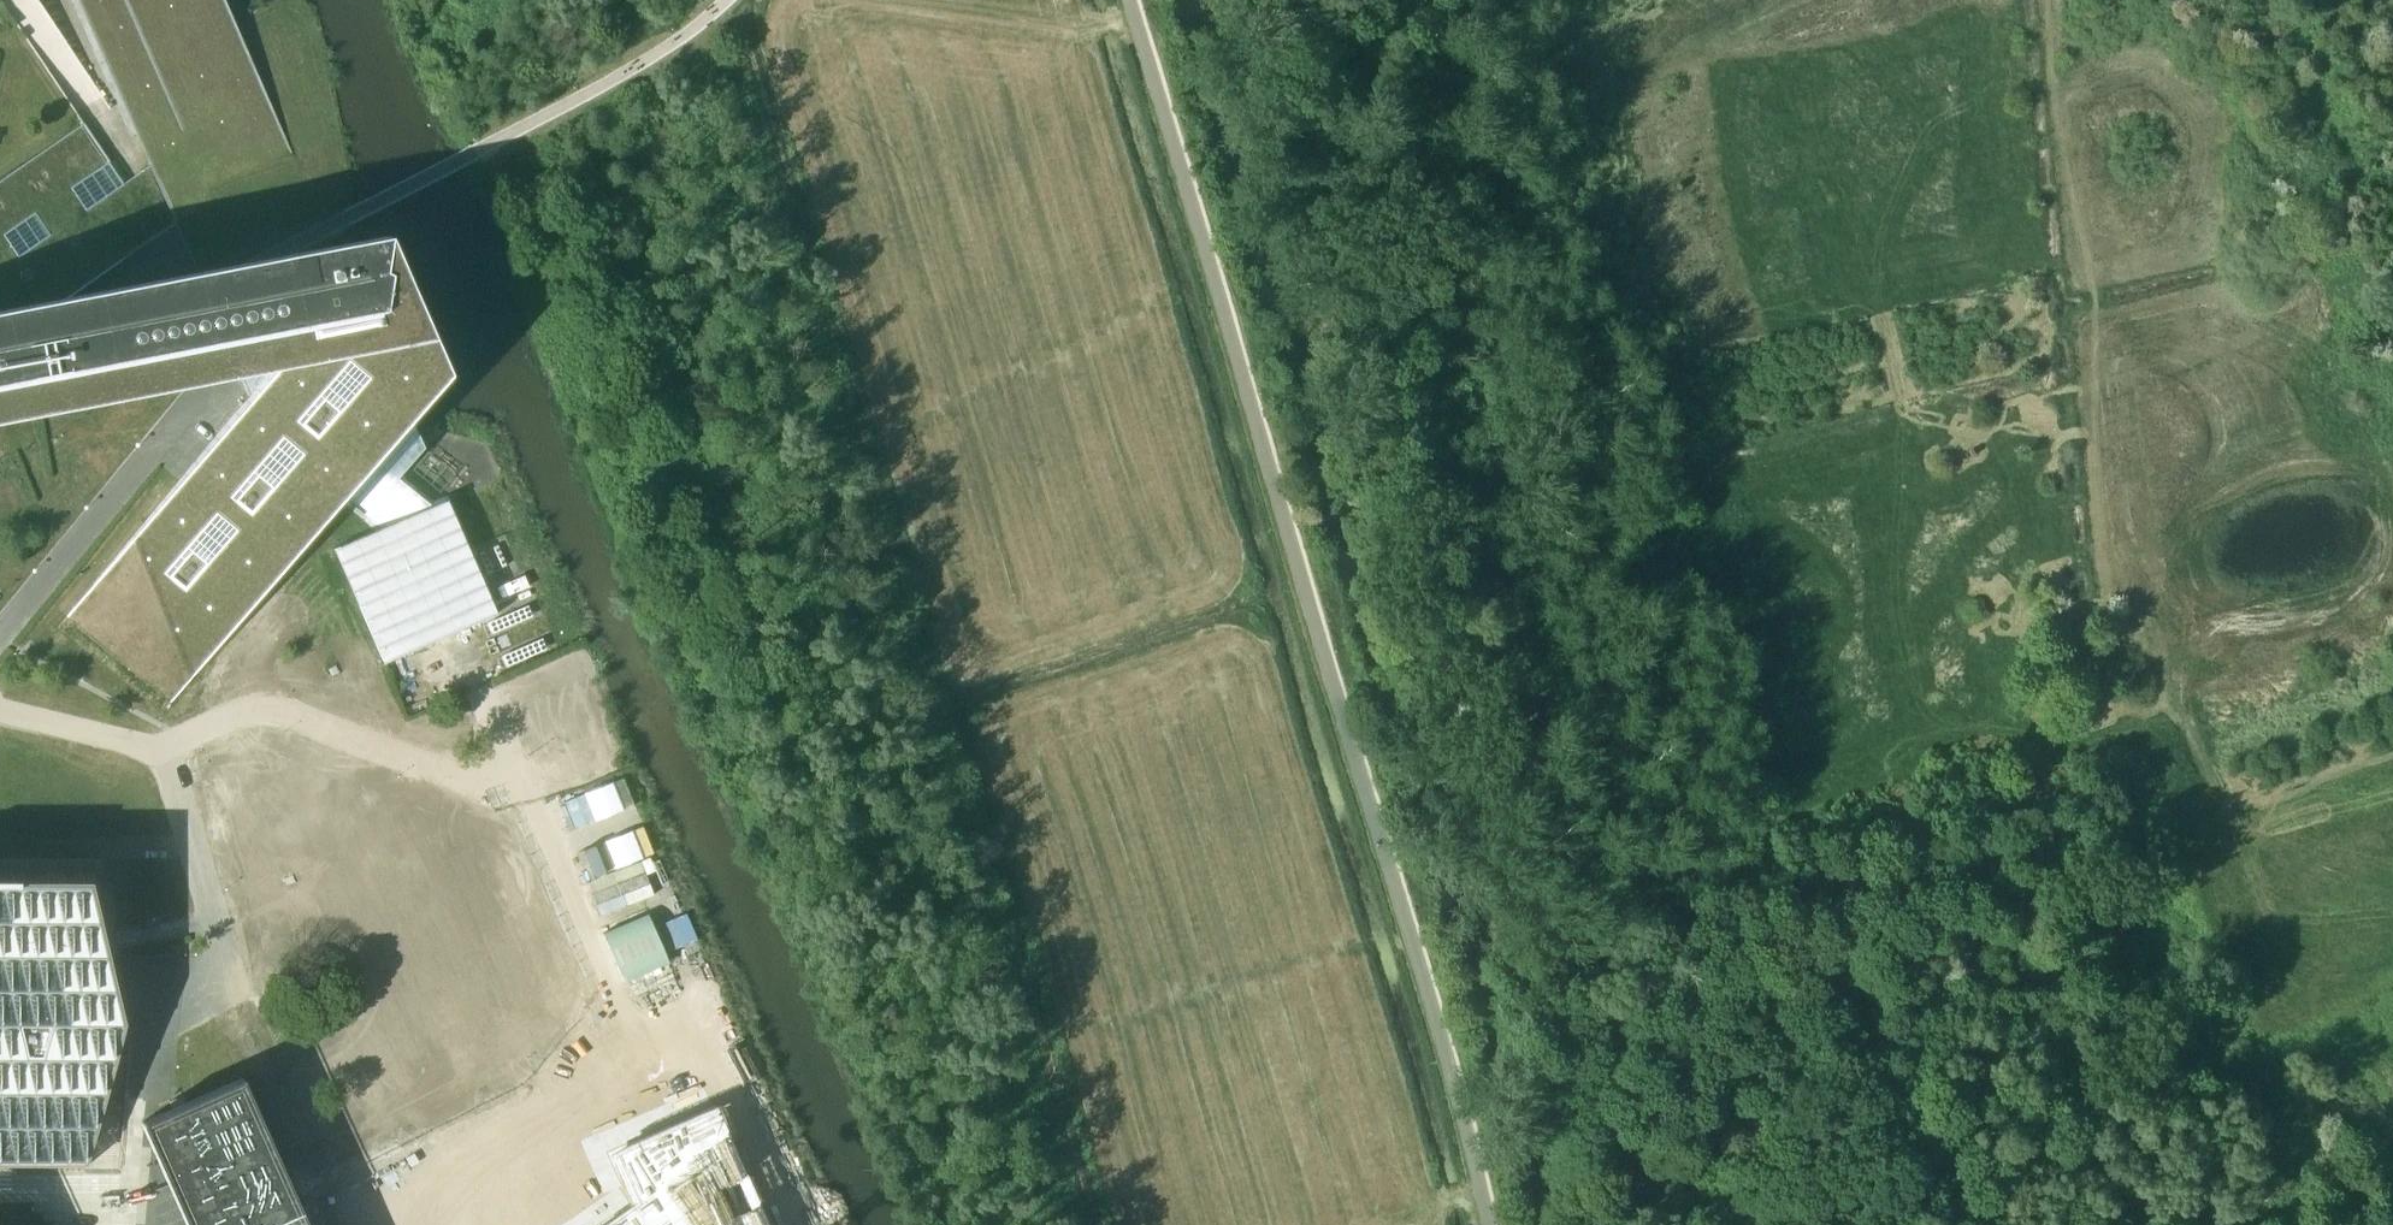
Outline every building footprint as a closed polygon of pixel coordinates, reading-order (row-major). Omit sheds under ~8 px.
[(408,413),(442,373),(426,335),(383,233),(331,243),(71,294),(176,223),(292,152),(224,0),(77,0),(150,165),(123,183),(82,123),(0,179),(0,418),(242,371),(246,382),(251,393),(58,627),(160,714),(337,500),(408,413)] [(374,530),(334,548),(384,662),(496,613),(446,499),(432,505),(398,477),(423,447),(408,413),(337,500),(374,530)] [(14,1166),(14,1169),(83,1169),(83,1168),(118,1031),(125,1003),(122,988),(116,956),(115,951),(103,893),(105,892),(104,886),(98,862),(0,862),(0,1166),(14,1166)] [(603,933),(624,981),(669,961),(648,914),(603,933)] [(307,1220),(241,1077),(141,1122),(186,1224),(309,1224),(307,1220)] [(707,1081),(593,1135),(615,1186),(557,1224),(771,1224),(707,1081)]
